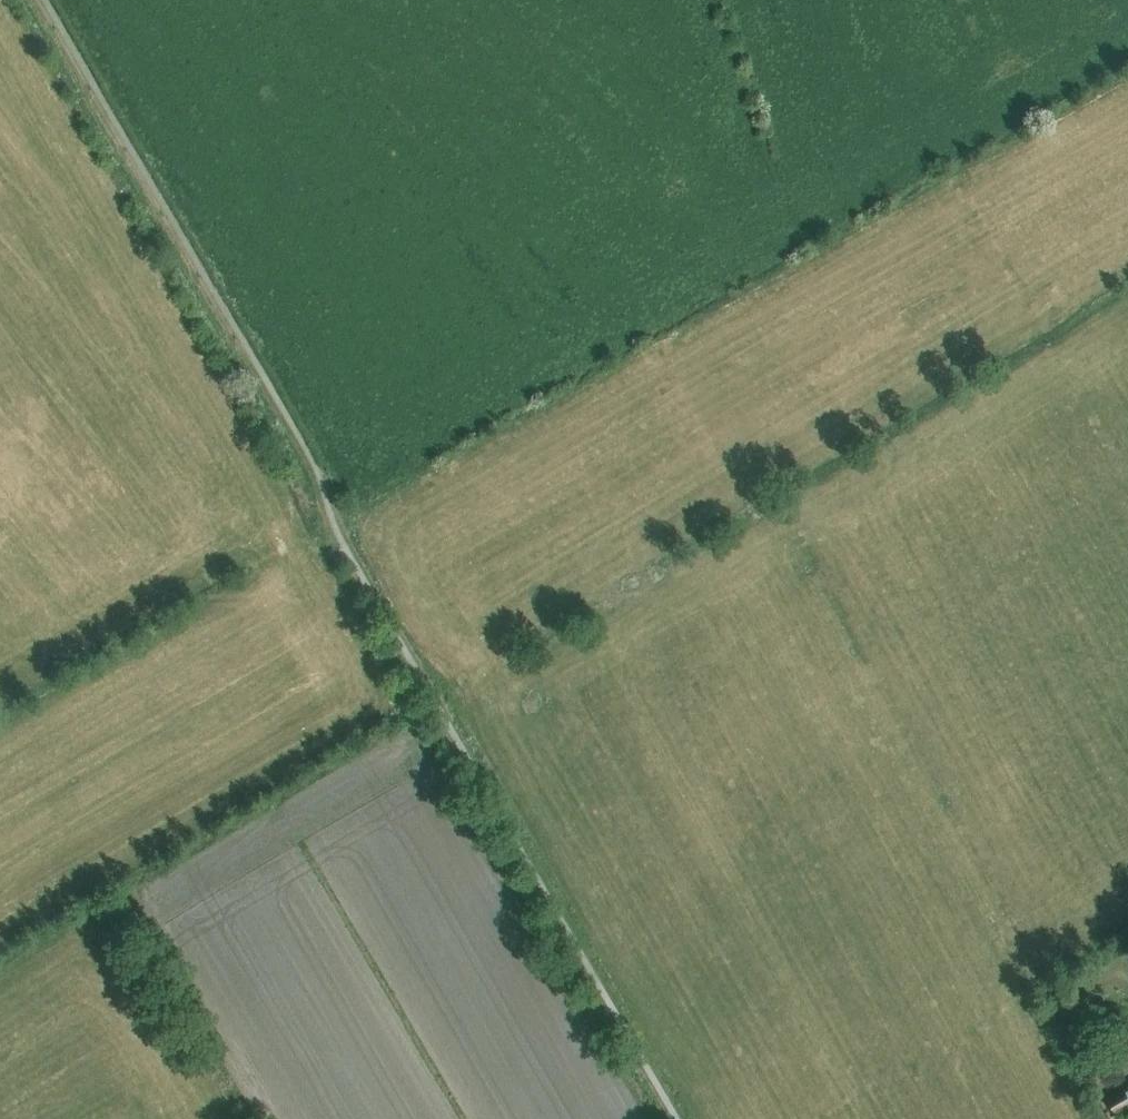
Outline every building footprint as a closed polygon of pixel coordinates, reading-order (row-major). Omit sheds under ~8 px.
[(1108,1100),(1117,1115),(1127,1109),(1127,1088),(1108,1100)]
